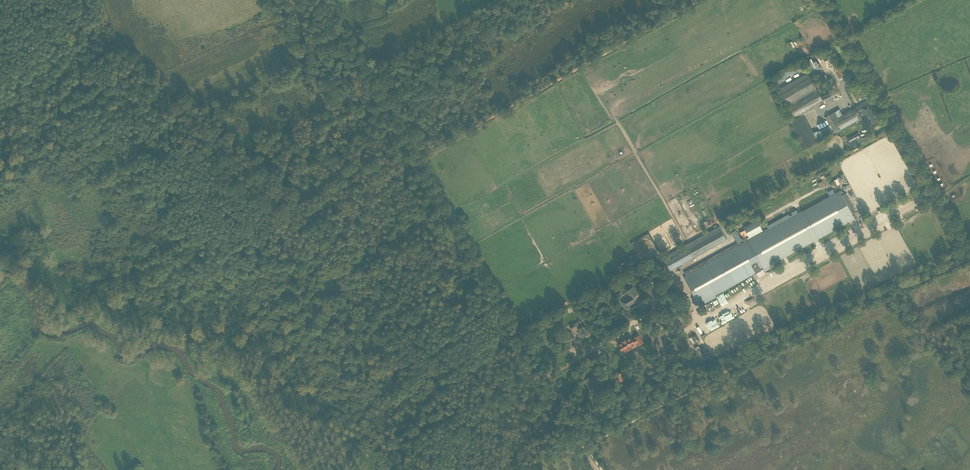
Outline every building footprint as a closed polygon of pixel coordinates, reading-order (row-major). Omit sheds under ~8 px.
[(816,71),(821,66),(812,58),(808,63),(816,71)] [(794,81),(780,87),(790,110),(819,97),(821,101),(808,73),(799,77),(798,75),(792,78),(794,81)] [(858,94),(859,93),(864,91),(859,83),(855,86),(854,86),(858,94)] [(831,91),(821,96),(825,103),(834,98),(831,91)] [(858,108),(863,117),(872,112),(867,103),(858,108)] [(843,116),(841,112),(840,109),(829,115),(839,132),(862,119),(859,114),(853,118),(850,112),(843,116)] [(878,122),(872,112),(863,117),(869,127),(878,122)] [(828,125),(813,133),(803,114),(790,121),(803,147),(832,132),(828,125)] [(858,133),(847,139),(850,143),(851,145),(854,143),(853,141),(860,137),(858,133)] [(806,210),(802,212),(768,231),(766,228),(762,231),(756,220),(743,227),(749,238),(747,239),(747,240),(741,244),(739,242),(684,273),(685,276),(684,277),(700,306),(715,297),(714,296),(755,273),(758,279),(765,275),(762,269),(821,237),(854,219),(838,191),(806,210)] [(718,227),(685,245),(692,258),(726,240),(718,227)] [(838,241),(836,238),(829,241),(827,238),(822,241),(825,248),(838,241)] [(672,268),(691,257),(687,250),(686,250),(684,245),(663,257),(665,262),(669,269),(672,268)] [(634,257),(625,262),(628,267),(638,262),(634,257)] [(654,294),(652,289),(650,286),(645,288),(647,292),(649,296),(654,294)] [(637,295),(636,292),(637,291),(636,289),(634,290),(632,287),(627,291),(630,296),(621,302),(626,310),(629,308),(628,306),(634,302),(632,298),(637,295)] [(604,288),(599,291),(602,296),(607,293),(604,288)] [(717,307),(731,300),(727,294),(722,297),(721,294),(716,297),(717,300),(714,302),(717,307)] [(618,310),(612,301),(606,305),(611,314),(618,310)] [(623,309),(620,311),(627,322),(632,319),(627,311),(625,312),(623,309)] [(723,312),(727,321),(733,318),(729,309),(723,312)] [(577,328),(583,337),(589,333),(583,325),(579,328),(577,324),(574,326),(573,323),(569,326),(570,328),(568,329),(569,331),(571,329),(572,330),(576,328),(575,327),(576,326),(577,328)] [(565,335),(568,340),(574,337),(571,332),(565,335)] [(634,344),(637,342),(639,345),(643,343),(638,336),(635,338),(635,339),(632,341),(631,338),(621,344),(618,345),(622,352),(634,344)] [(710,357),(704,347),(695,353),(701,363),(710,357)] [(618,375),(622,381),(626,378),(621,372),(618,375)] [(592,385),(593,386),(595,385),(595,383),(600,380),(597,375),(591,378),(591,377),(585,380),(589,387),(592,385)]
